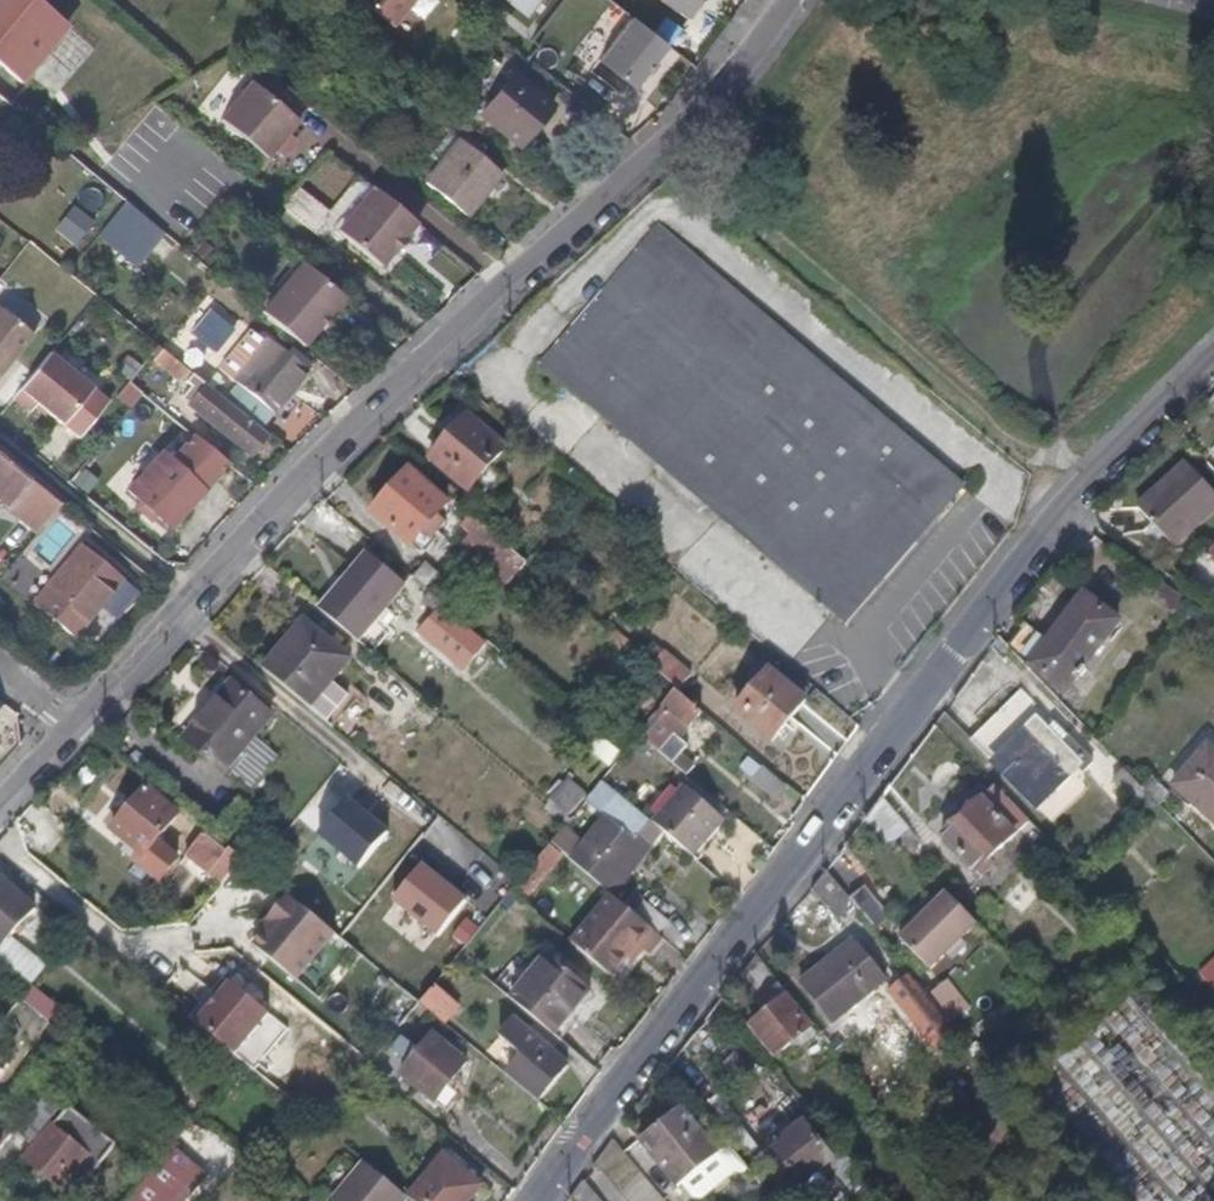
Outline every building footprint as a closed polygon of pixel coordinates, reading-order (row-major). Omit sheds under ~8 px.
[(63,35),(22,0),(0,0),(0,76),(16,89),(63,35)] [(387,29),(411,0),(354,0),(387,29)] [(556,0),(504,0),(538,25),(556,0)] [(667,4),(698,24),(712,0),(669,0),(667,4)] [(599,44),(621,17),(610,7),(588,34),(599,44)] [(642,95),(674,51),(641,24),(607,68),(642,95)] [(296,129),(308,114),(263,78),(252,92),(251,90),(219,128),(266,167),(297,130),(296,129)] [(521,156),(554,116),(516,84),(482,123),(521,156)] [(443,187),(458,168),(446,158),(431,177),(443,187)] [(463,243),(498,201),(458,168),(443,187),(423,210),(463,243)] [(410,254),(423,239),(380,203),(343,247),(386,283),(397,268),(401,270),(413,256),(410,254)] [(123,257),(145,233),(118,211),(97,234),(123,257)] [(935,462),(873,410),(769,323),(656,231),(540,369),(562,387),(708,508),(849,625),(871,598),(843,573),(935,462)] [(337,314),(291,274),(248,321),(285,353),(294,360),(337,314)] [(207,307),(187,331),(212,353),(233,329),(207,307)] [(33,339),(0,311),(0,379),(7,370),(5,368),(12,360),(15,361),(33,339)] [(181,367),(152,343),(146,352),(153,358),(147,363),(159,374),(169,382),(174,379),(181,367)] [(300,385),(261,351),(225,392),(264,424),(300,385)] [(92,391),(50,356),(13,401),(30,416),(37,407),(61,428),(92,391)] [(159,374),(147,363),(144,367),(156,378),(159,374)] [(182,384),(189,373),(181,367),(174,379),(179,383),(182,384)] [(146,379),(134,368),(125,379),(138,389),(146,379)] [(263,434),(189,373),(182,384),(187,389),(182,395),(179,399),(245,455),(263,434)] [(182,395),(187,389),(182,384),(179,383),(175,390),(182,395)] [(465,492),(504,448),(466,417),(429,459),(429,460),(465,492)] [(199,492),(156,456),(125,492),(166,529),(199,492)] [(1202,478),(1186,461),(1179,468),(1162,484),(1146,499),(1138,508),(1150,520),(1163,533),(1170,540),(1177,545),(1189,533),(1207,515),(1213,507),(1213,489),(1202,478)] [(0,462),(0,503),(4,507),(8,500),(21,512),(17,517),(36,534),(60,506),(26,479),(24,482),(0,462)] [(871,598),(964,486),(935,462),(843,573),(871,598)] [(444,505),(407,472),(369,513),(407,547),(421,531),(430,521),(444,505)] [(511,554),(470,520),(460,530),(468,537),(466,540),(476,548),(473,551),(496,570),(511,554)] [(426,536),(434,525),(430,521),(421,531),(426,536)] [(70,637),(119,578),(78,546),(29,605),(70,637)] [(1205,556),(1213,565),(1213,548),(1205,556)] [(358,646),(406,589),(368,556),(318,612),(327,620),(358,646)] [(434,576),(421,565),(410,578),(423,589),(434,576)] [(1103,644),(1118,624),(1118,622),(1116,619),(1113,617),(1103,610),(1093,603),(1084,597),(1072,613),(1058,632),(1049,645),(1046,644),(1040,639),(1036,636),(1030,631),(1012,654),(1029,672),(1032,668),(1056,686),(1066,693),(1078,677),(1103,644)] [(347,662),(302,622),(260,670),(306,709),(347,662)] [(1012,654),(1030,631),(1023,625),(1006,649),(1012,654)] [(460,671),(483,644),(468,632),(445,660),(460,671)] [(685,671),(665,653),(651,667),(673,686),(685,671)] [(770,739),(804,700),(769,670),(734,709),(770,739)] [(220,770),(266,716),(227,683),(180,737),(220,770)] [(678,742),(700,715),(671,690),(658,705),(662,708),(637,738),(671,766),(686,749),(678,742)] [(997,768),(1038,727),(1061,750),(1070,742),(1036,708),(1019,691),(1000,710),(984,725),(968,741),(986,759),(997,768)] [(1086,758),(1076,747),(1070,742),(1061,750),(1038,727),(997,768),(1005,776),(1013,785),(1026,798),(1035,807),(1052,791),(1058,796),(1073,781),(1067,775),(1078,766),(1086,758)] [(616,752),(596,735),(586,747),(606,764),(616,752)] [(1211,748),(1210,747),(1174,790),(1213,824),(1213,751),(1211,748)] [(1085,772),(1093,764),(1086,758),(1078,766),(1085,772)] [(784,790),(762,772),(760,773),(749,763),(742,773),(775,802),(784,790)] [(1145,792),(1138,785),(1126,773),(1114,786),(1138,811),(1151,798),(1145,792)] [(559,817),(580,793),(562,777),(540,801),(559,817)] [(1172,799),(1155,782),(1145,792),(1151,798),(1162,809),(1172,799)] [(618,885),(658,838),(594,784),(586,795),(637,837),(631,845),(621,837),(621,834),(602,818),(576,850),(594,865),(597,863),(607,873),(604,876),(602,874),(593,884),(608,896),(613,901),(621,891),(618,885)] [(697,864),(734,819),(695,785),(657,831),(697,864)] [(999,854),(1030,823),(1021,813),(1010,802),(997,789),(958,827),(943,842),(977,876),(999,854)] [(156,844),(177,818),(146,790),(110,832),(143,859),(136,866),(157,884),(176,861),(156,844)] [(347,798),(318,833),(356,865),(386,830),(347,798)] [(906,827),(906,825),(900,819),(883,799),(878,803),(872,808),(868,815),(862,823),(868,828),(874,835),(883,846),(885,845),(890,843),(894,841),(899,835),(905,830),(906,827)] [(222,854),(200,836),(188,851),(223,881),(240,861),(226,849),(222,854)] [(531,888),(544,872),(532,861),(518,878),(531,888)] [(421,862),(392,898),(435,933),(464,897),(421,862)] [(852,909),(824,873),(811,889),(837,921),(852,909)] [(517,905),(531,888),(518,878),(512,886),(505,895),(517,905)] [(29,911),(32,907),(0,880),(0,945),(12,931),(18,936),(23,930),(17,924),(29,911)] [(865,885),(849,895),(869,929),(886,919),(865,885)] [(613,901),(608,896),(567,945),(609,979),(635,947),(646,957),(661,940),(656,937),(632,916),(613,901)] [(293,982),(331,935),(285,897),(265,921),(270,926),(262,934),(251,948),(293,982)] [(658,916),(642,903),(632,916),(656,937),(665,925),(657,918),(658,916)] [(687,922),(668,904),(658,916),(657,918),(665,925),(676,935),(687,922)] [(950,951),(964,938),(934,907),(911,931),(901,941),(931,971),(936,965),(950,951)] [(23,930),(34,916),(29,911),(17,924),(23,930)] [(461,946),(478,927),(466,917),(450,936),(461,946)] [(262,934),(270,926),(265,921),(257,930),(262,934)] [(879,984),(887,978),(882,972),(878,967),(868,955),(862,947),(859,943),(858,941),(855,942),(829,961),(809,977),(799,985),(803,990),(814,1004),(829,1022),(845,1010),(867,993),(879,984)] [(781,988),(757,956),(754,954),(746,964),(741,972),(754,989),(760,997),(764,1001),(768,997),(774,993),(781,988)] [(589,994),(546,959),(508,1008),(516,1014),(551,1041),(589,994)] [(926,994),(949,1023),(969,1008),(946,979),(926,994)] [(935,1016),(921,999),(911,986),(909,983),(907,984),(905,986),(902,989),(898,991),(895,994),(893,996),(893,998),(900,1007),(904,1011),(923,1035),(934,1049),(939,1045),(942,1043),(950,1036),(947,1031),(935,1016)] [(232,1057),(266,1017),(229,985),(194,1026),(232,1057)] [(436,1026),(448,1009),(427,991),(415,1006),(413,1008),(436,1026)] [(809,1030),(806,1027),(798,1017),(789,1004),(786,1001),(785,1000),(783,998),(769,1010),(757,1020),(753,1022),(752,1026),(760,1036),(769,1048),(773,1053),(776,1055),(779,1053),(785,1048),(801,1035),(807,1032),(809,1030)] [(64,1014),(47,1001),(37,1013),(54,1027),(64,1014)] [(436,1026),(413,1008),(406,1017),(428,1034),(436,1026)] [(727,1042),(712,1025),(709,1022),(702,1030),(695,1038),(712,1055),(719,1063),(733,1051),(733,1049),(727,1042)] [(567,1067),(512,1023),(498,1042),(521,1060),(508,1076),(540,1102),(567,1067)] [(447,1089),(466,1066),(431,1039),(416,1058),(407,1051),(398,1063),(406,1070),(399,1080),(443,1116),(457,1097),(447,1089)] [(42,1121),(63,1095),(53,1086),(32,1113),(42,1121)] [(86,1173),(110,1141),(63,1105),(19,1160),(55,1188),(74,1163),(86,1173)] [(23,1145),(42,1121),(32,1113),(31,1110),(11,1135),(23,1145)] [(692,1157),(708,1141),(681,1111),(669,1122),(656,1134),(643,1146),(643,1150),(648,1153),(661,1167),(673,1156),(674,1153),(678,1151),(682,1157),(686,1163),(692,1157)] [(817,1137),(812,1131),(806,1124),(804,1123),(801,1122),(798,1122),(795,1122),(793,1123),(790,1125),(787,1128),(784,1134),(785,1137),(787,1140),(785,1143),(777,1151),(777,1153),(792,1171),(802,1185),(809,1180),(812,1177),(816,1174),(824,1167),(832,1161),(839,1155),(845,1151),(831,1134),(829,1135),(825,1138),(821,1142),(817,1137)] [(692,1183),(721,1153),(708,1141),(692,1157),(686,1163),(678,1170),(692,1183)] [(195,1175),(201,1179),(217,1159),(202,1146),(185,1166),(168,1152),(154,1169),(128,1200),(174,1200),(195,1175)] [(617,1200),(667,1200),(615,1146),(588,1170),(617,1200)] [(678,1170),(686,1163),(682,1157),(678,1151),(674,1153),(673,1156),(661,1167),(671,1178),(678,1170)] [(441,1158),(406,1200),(467,1200),(478,1188),(441,1158)] [(360,1164),(330,1200),(405,1200),(360,1164)] [(201,1179),(195,1175),(174,1200),(183,1200),(201,1179)] [(600,1197),(584,1179),(574,1193),(571,1197),(574,1200),(603,1200),(600,1197)]
